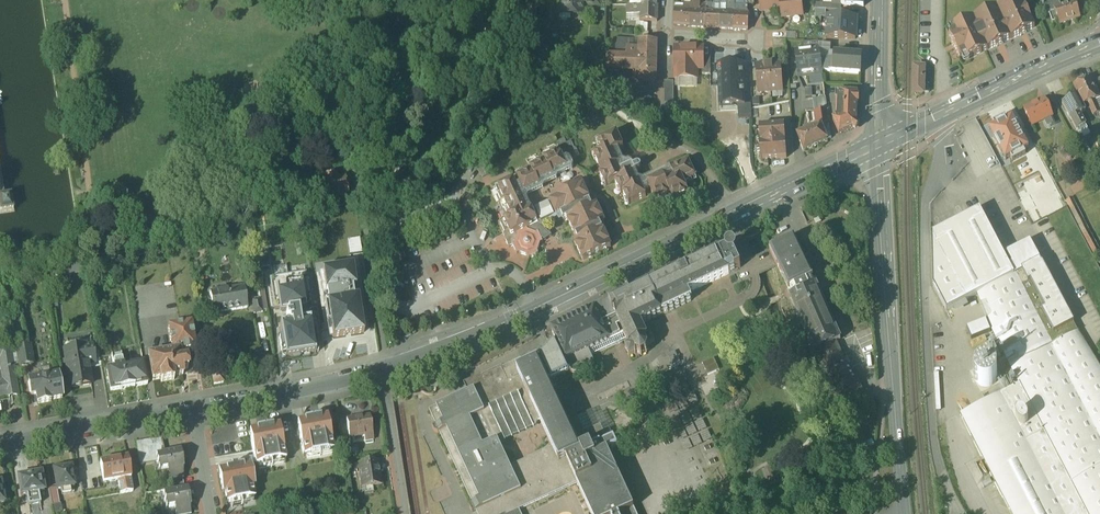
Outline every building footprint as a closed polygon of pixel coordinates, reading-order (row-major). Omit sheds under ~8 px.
[(562,9),(570,10),(570,15),(584,15),(584,6),(584,0),(562,0),(562,9)] [(762,12),(781,10),(782,10),(780,0),(781,0),(760,0),(762,12)] [(780,0),(782,10),(781,10),(782,18),(803,16),(801,0),(784,0),(781,0),(780,0)] [(833,5),(821,5),(814,4),(815,11),(842,12),(842,6),(842,0),(833,0),(833,5)] [(997,7),(1012,39),(1011,39),(1012,39),(1021,35),(1021,36),(1027,33),(1026,32),(1035,28),(1032,20),(1032,19),(1025,6),(1023,0),(1013,0),(997,7)] [(1055,9),(1052,0),(1049,0),(1041,3),(1046,17),(1050,16),(1053,24),(1059,22),(1060,25),(1081,18),(1075,2),(1055,9)] [(700,2),(692,2),(692,4),(690,28),(705,29),(705,12),(706,12),(707,4),(700,3),(700,2)] [(685,3),(684,11),(675,10),(674,27),(690,28),(692,4),(685,3)] [(712,5),(707,4),(706,12),(705,12),(705,29),(720,29),(721,13),(714,13),(714,5),(712,5)] [(630,6),(629,6),(629,20),(637,20),(638,15),(638,6),(630,6)] [(658,7),(638,6),(638,15),(642,15),(641,21),(658,22),(658,7)] [(727,14),(721,13),(720,29),(734,30),(735,6),(727,6),(727,14)] [(748,6),(735,6),(734,30),(748,31),(749,15),(748,6)] [(997,7),(974,18),(988,50),(997,46),(1003,44),(1003,43),(1011,39),(1012,39),(997,7)] [(842,12),(815,11),(817,23),(836,23),(836,19),(843,19),(842,36),(863,37),(864,13),(842,12)] [(974,18),(954,27),(956,31),(949,34),(960,58),(967,55),(969,58),(974,56),(975,57),(982,53),(988,50),(974,18)] [(836,31),(818,31),(820,45),(836,46),(836,31)] [(657,42),(640,41),(640,49),(634,49),(634,41),(617,40),(617,56),(627,57),(657,58),(657,42)] [(862,57),(831,55),(832,46),(819,45),(820,49),(822,62),(823,71),(823,72),(861,75),(862,57)] [(703,48),(676,48),(676,79),(697,79),(697,69),(702,69),(703,69),(703,58),(703,48)] [(820,49),(796,52),(798,65),(822,62),(820,49)] [(617,56),(607,56),(607,71),(627,72),(627,67),(627,66),(627,57),(617,56)] [(657,58),(627,57),(627,66),(627,67),(627,72),(635,72),(635,81),(639,82),(656,83),(657,58)] [(711,58),(703,58),(703,69),(702,69),(702,75),(711,75),(711,71),(711,58)] [(723,58),(711,58),(711,71),(723,71),(723,58)] [(822,62),(798,65),(799,78),(823,75),(823,72),(823,71),(822,62)] [(776,63),(769,64),(771,92),(783,91),(781,64),(776,64),(776,63)] [(762,65),(757,66),(759,89),(759,93),(771,92),(769,64),(762,64),(762,65)] [(923,69),(915,68),(914,94),(923,94),(923,69)] [(1074,86),(1078,96),(1083,106),(1088,104),(1094,116),(1099,113),(1095,101),(1099,99),(1099,98),(1091,79),(1074,86)] [(674,82),(665,82),(665,104),(674,104),(674,82)] [(744,83),(719,84),(720,106),(745,105),(744,83)] [(837,111),(855,112),(856,88),(837,88),(837,105),(837,111)] [(1078,96),(1063,104),(1077,131),(1087,126),(1082,117),(1082,114),(1086,111),(1083,106),(1078,96)] [(1048,101),(1024,111),(1031,127),(1055,117),(1048,101)] [(828,111),(815,112),(816,128),(821,126),(830,125),(828,111)] [(855,112),(837,111),(836,119),(833,120),(840,135),(854,129),(852,125),(857,125),(857,114),(855,112)] [(1010,117),(989,126),(997,143),(997,142),(1006,139),(1008,142),(1013,140),(1019,137),(1010,117)] [(785,125),(760,127),(761,143),(760,143),(761,160),(787,158),(785,125)] [(809,128),(804,130),(805,133),(798,136),(804,151),(828,141),(821,126),(816,128),(810,131),(809,128)] [(633,165),(623,170),(620,170),(617,165),(618,160),(614,152),(624,147),(617,133),(599,142),(599,143),(601,142),(602,144),(601,146),(600,146),(603,151),(595,155),(595,156),(597,155),(598,157),(597,159),(596,159),(602,172),(600,173),(604,182),(604,181),(606,182),(607,184),(606,185),(606,186),(612,183),(615,182),(619,189),(621,190),(622,192),(621,192),(621,193),(623,192),(627,200),(629,200),(630,202),(629,203),(629,204),(633,202),(646,196),(640,183),(638,184),(633,173),(640,170),(641,169),(642,168),(641,167),(641,166),(640,165),(639,165),(634,167),(633,165)] [(1030,135),(1021,140),(1029,157),(1038,152),(1030,135)] [(1006,139),(997,142),(1002,152),(1016,146),(1013,140),(1008,142),(1006,139)] [(1096,162),(1087,145),(1080,149),(1089,165),(1096,162)] [(535,164),(531,166),(530,164),(529,165),(531,169),(523,172),(523,173),(523,175),(518,177),(518,175),(516,176),(525,194),(541,186),(540,184),(554,177),(553,175),(568,168),(558,148),(549,152),(550,153),(549,155),(544,157),(544,155),(543,156),(543,158),(536,161),(536,162),(535,164)] [(663,175),(648,183),(654,197),(656,200),(657,200),(656,198),(660,196),(662,197),(663,198),(671,194),(671,196),(672,196),(673,200),(674,199),(674,198),(678,196),(680,197),(689,193),(685,183),(690,181),(690,180),(690,178),(695,176),(695,178),(696,177),(688,160),(671,168),(675,177),(666,181),(663,175)] [(337,174),(324,177),(326,186),(314,188),(316,199),(328,197),(328,198),(348,194),(345,177),(338,179),(337,174)] [(531,208),(528,210),(514,180),(494,190),(494,191),(497,190),(499,194),(498,196),(497,196),(501,205),(503,204),(505,209),(505,211),(504,211),(508,219),(501,223),(507,237),(505,238),(509,247),(513,246),(517,254),(520,253),(528,256),(529,258),(539,254),(538,251),(541,243),(543,242),(542,240),(544,239),(544,241),(552,236),(544,229),(545,227),(546,225),(563,218),(561,214),(555,201),(535,210),(532,209),(531,208)] [(591,202),(582,184),(571,189),(569,186),(567,186),(564,187),(563,189),(565,192),(553,197),(555,201),(561,214),(563,218),(564,221),(568,219),(576,236),(577,236),(578,240),(575,241),(584,260),(611,247),(603,229),(602,229),(601,225),(605,223),(596,204),(592,206),(590,202),(591,202)] [(716,190),(711,192),(715,199),(720,197),(716,190)] [(0,196),(0,205),(1,211),(14,209),(11,194),(5,195),(0,196)] [(441,209),(430,214),(435,226),(447,220),(441,209)] [(1031,242),(1007,254),(1008,255),(1006,255),(1007,257),(1005,258),(980,210),(932,235),(934,286),(947,312),(978,295),(980,301),(993,332),(1010,366),(1020,386),(1003,395),(1002,393),(961,415),(1009,508),(1012,513),(1099,513),(1099,368),(1082,338),(1041,262),(1031,242)] [(794,239),(770,250),(777,266),(778,266),(789,290),(799,286),(802,292),(814,286),(811,280),(813,279),(794,239)] [(719,251),(649,285),(633,292),(625,295),(574,319),(574,320),(591,356),(626,340),(629,346),(625,348),(630,356),(635,354),(636,354),(637,353),(641,354),(641,356),(642,356),(642,355),(646,353),(647,354),(648,353),(647,352),(648,348),(650,348),(650,347),(648,347),(645,340),(648,338),(642,325),(648,322),(692,301),(689,293),(741,269),(734,254),(735,253),(736,251),(736,249),(735,248),(734,247),(733,247),(731,246),(730,247),(729,247),(728,248),(728,249),(727,250),(727,251),(727,252),(721,255),(719,251)] [(267,249),(259,250),(262,267),(270,266),(267,249)] [(103,254),(94,255),(96,267),(104,266),(103,254)] [(78,260),(61,263),(62,272),(79,269),(80,276),(81,275),(78,260)] [(351,266),(334,269),(337,282),(323,284),(327,306),(359,300),(358,291),(355,279),(354,279),(351,266)] [(306,272),(270,278),(275,309),(279,308),(280,313),(287,311),(299,309),(307,308),(307,304),(312,303),(306,272)] [(841,340),(817,285),(814,286),(802,292),(790,297),(814,352),(815,352),(836,342),(840,341),(841,340)] [(245,287),(210,292),(214,313),(248,308),(245,287)] [(368,290),(358,291),(359,300),(362,300),(364,309),(371,308),(368,290)] [(261,299),(252,301),(254,314),(263,312),(261,299)] [(289,322),(279,323),(285,359),(316,354),(311,319),(301,320),(299,309),(287,311),(288,314),(285,314),(286,321),(289,321),(289,322)] [(591,356),(574,320),(551,330),(572,374),(575,375),(593,366),(594,363),(591,356)] [(172,349),(163,351),(164,354),(149,357),(153,381),(161,379),(162,382),(174,380),(174,377),(183,375),(182,370),(188,369),(187,360),(182,361),(180,352),(183,351),(183,352),(191,351),(191,350),(197,349),(192,323),(168,327),(172,349)] [(844,359),(840,349),(839,350),(836,342),(815,352),(840,409),(865,398),(859,386),(860,385),(851,365),(847,367),(843,359),(844,359)] [(31,345),(17,347),(20,367),(34,364),(31,345)] [(99,345),(92,346),(95,364),(101,363),(101,367),(102,367),(99,345)] [(92,346),(65,351),(71,388),(92,384),(89,369),(101,367),(101,363),(95,364),(92,346)] [(0,348),(0,358),(4,381),(0,382),(0,397),(8,395),(9,399),(10,398),(9,396),(18,395),(18,397),(20,397),(20,396),(18,396),(10,348),(0,348)] [(144,364),(124,368),(122,354),(112,355),(114,369),(107,371),(111,391),(148,385),(144,364)] [(714,358),(703,364),(708,376),(720,370),(714,358)] [(569,408),(565,397),(561,399),(556,388),(553,390),(539,360),(538,361),(537,359),(529,363),(529,365),(525,367),(517,370),(519,376),(509,381),(502,368),(502,367),(482,376),(487,387),(477,391),(474,390),(430,410),(437,425),(433,427),(435,432),(439,433),(440,432),(473,503),(471,503),(470,507),(473,513),(477,511),(478,513),(509,513),(520,509),(578,483),(592,513),(637,513),(608,451),(618,446),(614,438),(608,440),(601,425),(585,433),(573,406),(569,408)] [(521,359),(502,368),(509,381),(519,376),(517,370),(525,367),(521,359)] [(51,367),(40,369),(41,374),(39,374),(40,378),(41,377),(42,380),(53,378),(51,367)] [(224,383),(222,373),(213,375),(214,385),(224,383)] [(42,380),(29,383),(31,396),(37,395),(39,405),(51,403),(51,401),(63,399),(58,377),(53,378),(42,380)] [(370,416),(347,420),(349,436),(364,434),(364,436),(373,435),(370,416)] [(328,418),(297,423),(304,458),(334,452),(328,418)] [(280,427),(250,432),(256,467),(286,461),(280,427)] [(162,438),(136,443),(141,465),(158,462),(157,456),(165,454),(162,438)] [(350,448),(344,449),(346,461),(352,460),(350,448)] [(165,454),(157,456),(158,462),(159,470),(168,469),(170,480),(183,478),(185,477),(183,469),(184,468),(181,451),(165,454)] [(128,458),(100,463),(104,484),(118,481),(120,493),(134,491),(131,479),(132,478),(128,458)] [(377,462),(359,465),(363,489),(364,489),(373,488),(381,486),(377,462)] [(238,465),(232,466),(232,467),(219,470),(223,493),(226,493),(227,503),(256,498),(254,488),(256,487),(252,464),(238,466),(238,465)] [(72,468),(54,471),(56,488),(57,490),(58,490),(61,490),(62,494),(74,493),(73,488),(75,488),(72,468)] [(34,474),(25,476),(25,477),(18,478),(21,495),(45,491),(41,474),(35,475),(34,474)] [(183,478),(170,480),(172,489),(173,492),(185,489),(183,478)] [(56,488),(50,489),(52,505),(60,504),(58,490),(57,490),(56,488)] [(173,492),(172,489),(163,490),(167,508),(175,507),(176,513),(192,513),(190,506),(192,506),(188,489),(185,489),(173,492)]
